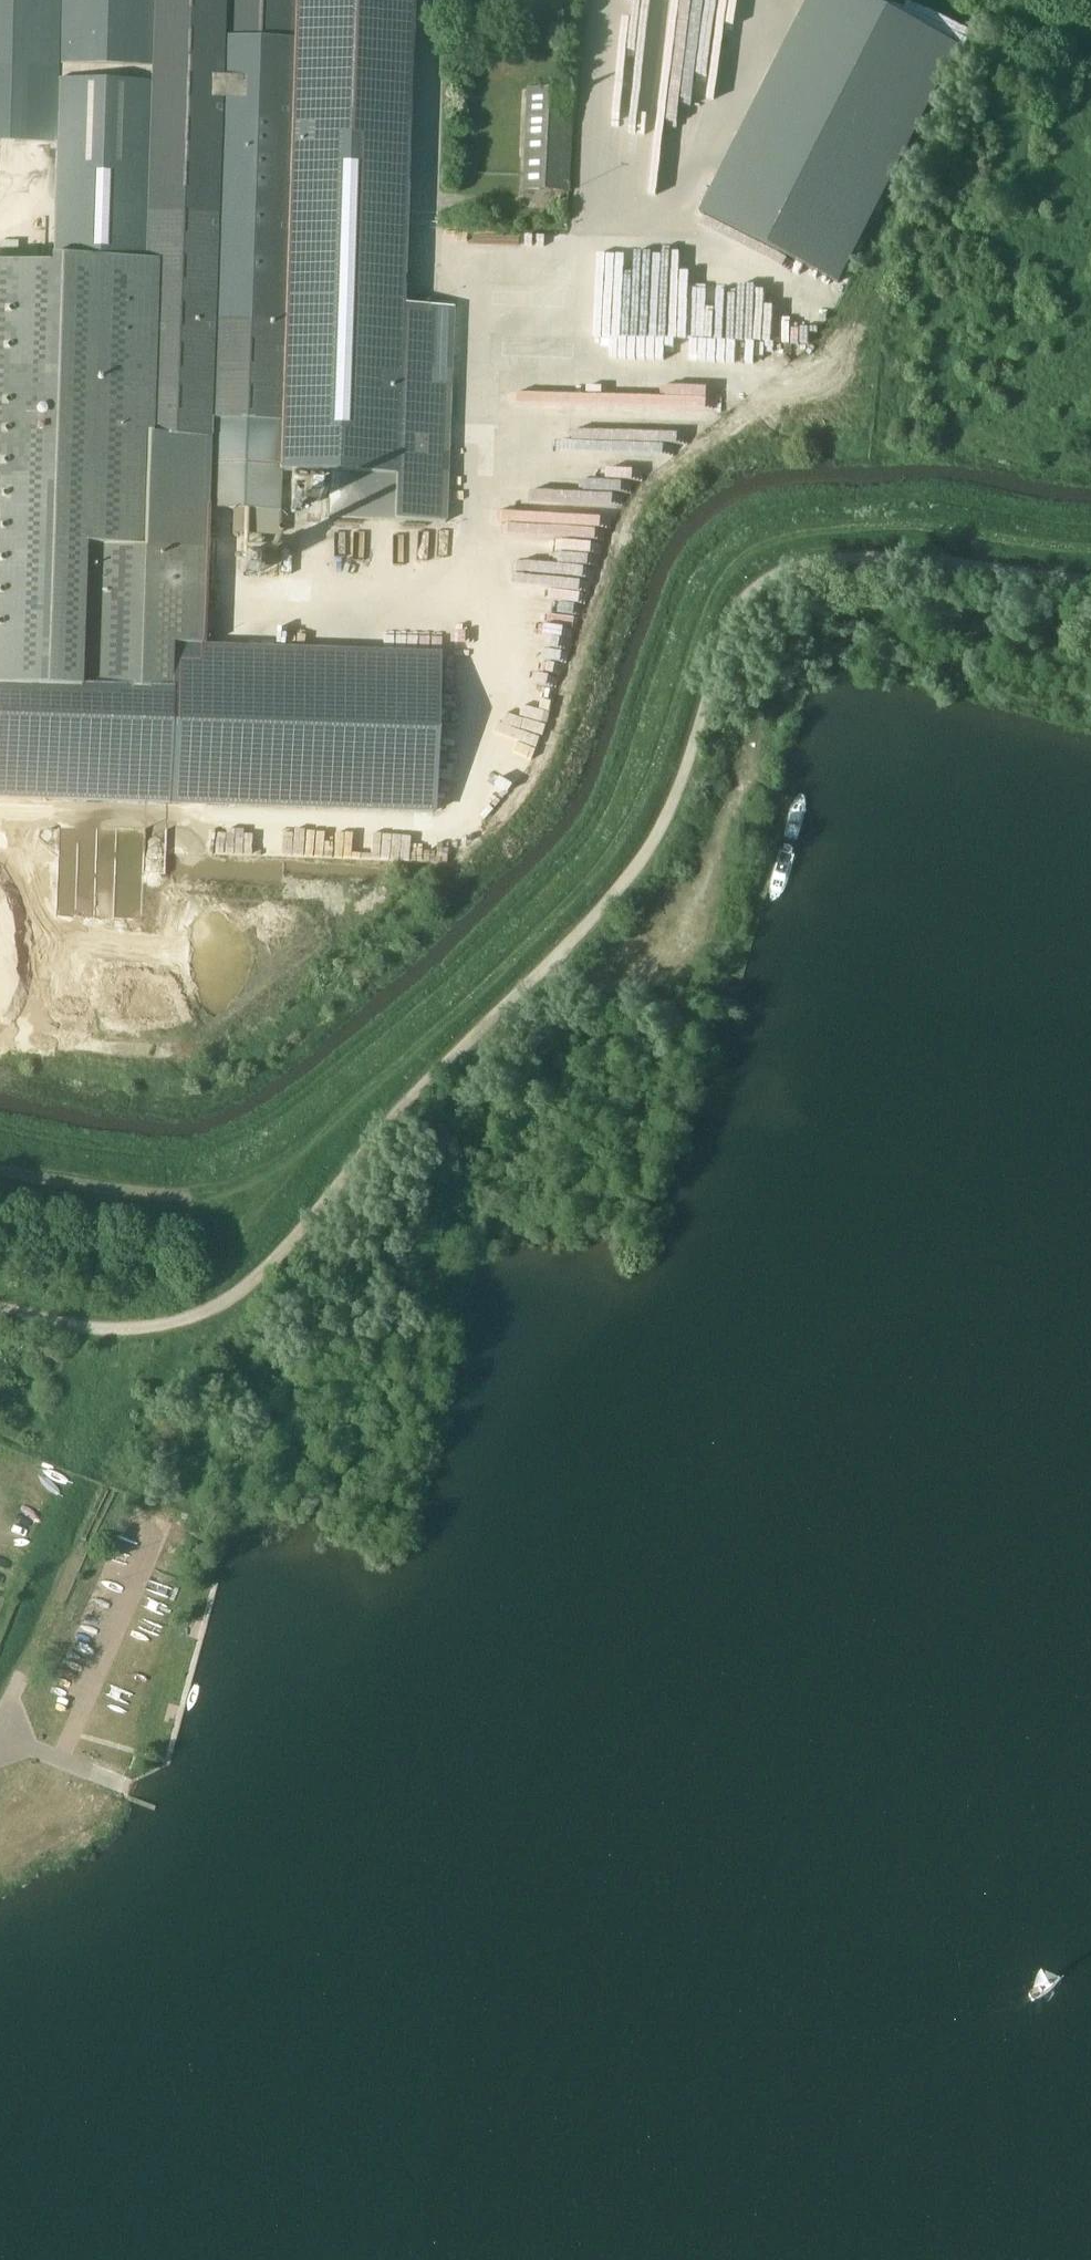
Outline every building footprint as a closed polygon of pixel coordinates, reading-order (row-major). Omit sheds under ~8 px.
[(57,144),(53,270),(0,268),(0,797),(434,812),(439,657),(202,649),(206,551),(207,508),(234,509),(233,533),(278,535),(280,471),(330,473),(329,518),(446,522),(451,388),(452,369),(426,368),(428,306),(402,306),(412,0),(155,0),(154,37),(59,35),(60,0),(0,0),(0,142),(57,144)] [(59,35),(154,37),(155,0),(60,0),(59,35)] [(706,225),(840,291),(957,56),(843,0),(818,0),(706,225)] [(574,91),(553,90),(553,89),(530,88),(525,189),(569,191),(574,91)] [(563,245),(563,234),(475,232),(474,243),(563,245)] [(579,420),(579,408),(508,407),(507,447),(516,447),(516,419),(579,420)]
